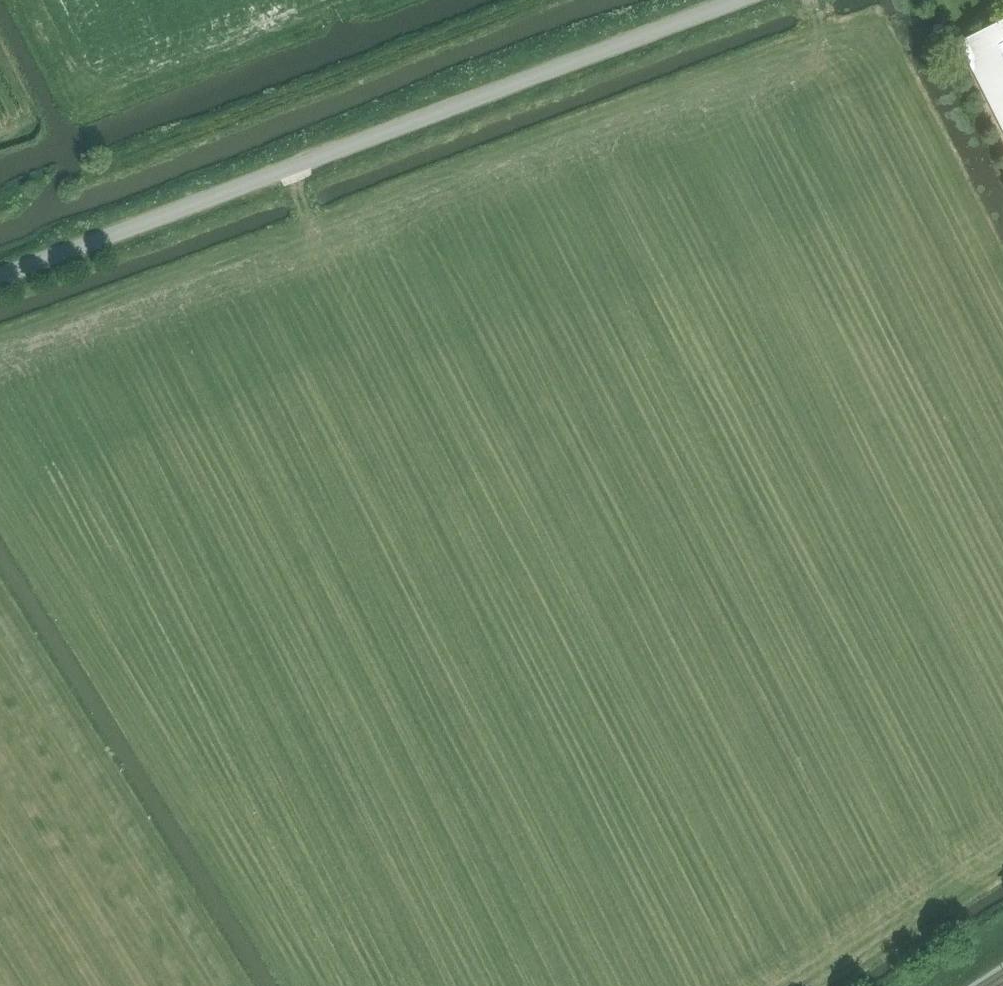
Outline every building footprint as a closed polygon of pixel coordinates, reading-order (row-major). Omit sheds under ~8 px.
[(959,41),(1002,129),(1002,19),(959,41)]
